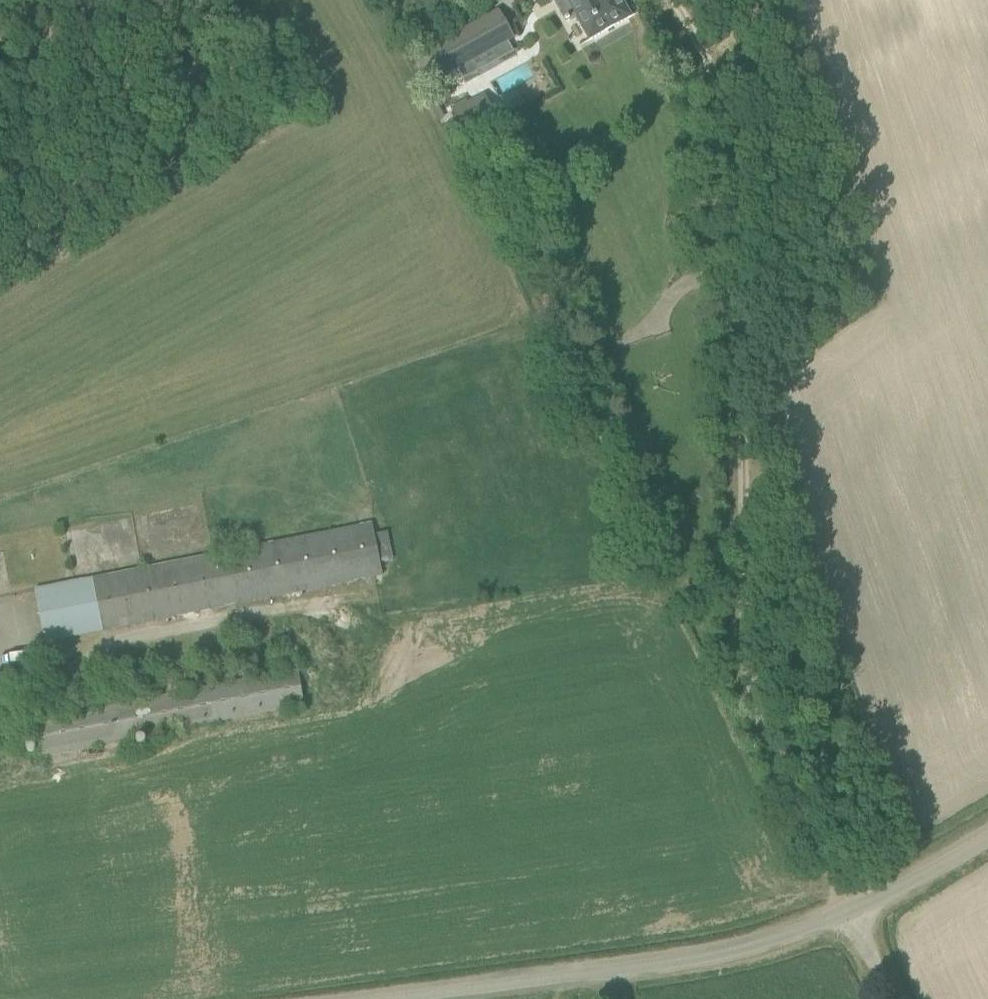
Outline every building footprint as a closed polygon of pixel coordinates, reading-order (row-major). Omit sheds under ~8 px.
[(577,18),(589,40),(630,17),(621,0),(567,0),(577,18)] [(431,57),(422,62),(433,83),(514,38),(499,12),(428,52),(431,57)] [(467,134),(496,120),(481,90),(452,104),(467,134)] [(37,592),(46,641),(382,576),(380,563),(393,561),(388,532),(374,535),(373,526),(37,592)] [(202,700),(41,730),(52,789),(213,759),(202,700)]
